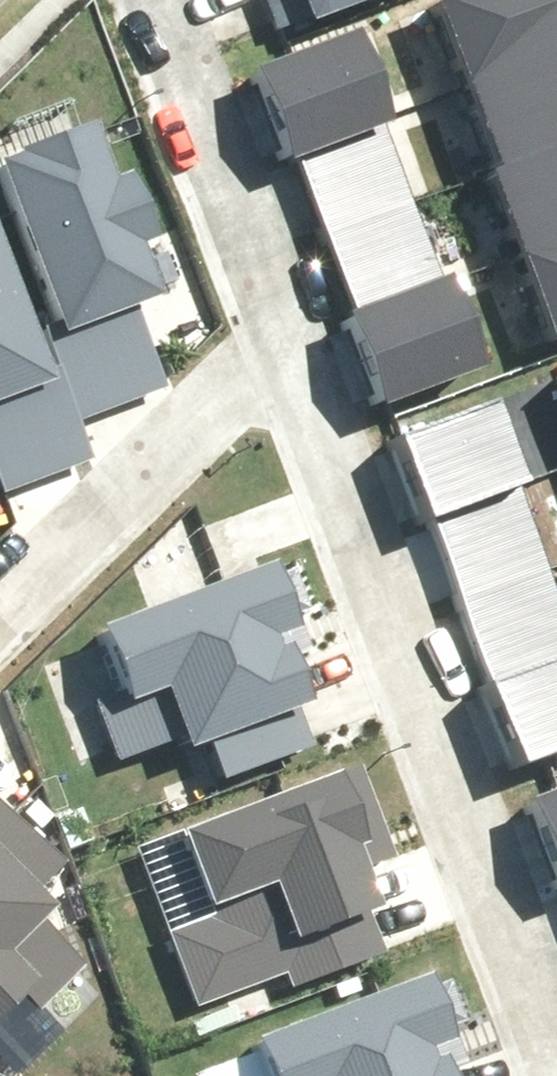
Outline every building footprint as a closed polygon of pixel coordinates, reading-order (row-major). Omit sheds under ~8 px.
[(304,12),(336,0),(299,0),(304,12)] [(426,9),(456,90),(556,53),(556,0),(450,0),(426,9)] [(350,20),(249,59),(284,149),(298,143),(374,114),(385,110),(350,20)] [(456,90),(487,171),(556,145),(556,53),(456,90)] [(131,293),(153,285),(134,233),(150,228),(122,153),(106,159),(88,112),(0,145),(0,170),(53,311),(41,316),(75,407),(162,374),(131,293)] [(405,196),(374,114),(298,143),(330,225),(405,196)] [(487,171),(517,252),(556,238),(556,145),(487,171)] [(436,274),(405,196),(330,225),(361,304),(436,274)] [(517,252),(548,333),(556,330),(556,238),(517,252)] [(5,487),(91,454),(57,363),(44,368),(0,251),(0,474),(5,487)] [(444,271),(436,274),(361,304),(348,309),(381,395),(477,358),(444,271)] [(486,389),(385,428),(420,518),(435,513),(510,484),(521,479),(486,389)] [(542,565),(510,484),(435,513),(466,594),(542,565)] [(542,565),(466,594),(497,673),(556,650),(556,604),(542,565)] [(75,629),(96,691),(74,698),(93,758),(153,738),(159,755),(189,745),(201,781),(292,751),(279,710),(285,708),(268,654),(287,648),(261,568),(75,629)] [(497,673),(484,678),(518,765),(556,749),(556,650),(497,673)] [(197,912),(164,924),(192,999),(279,968),(284,981),(379,946),(339,838),(350,834),(329,775),(168,833),(197,912)] [(522,793),(556,883),(556,780),(522,793)] [(13,982),(30,1000),(79,953),(38,910),(45,903),(27,885),(54,859),(0,803),(0,995),(13,982)] [(262,1075),(446,1075),(439,1055),(458,1049),(432,969),(246,1030),(262,1075)]
